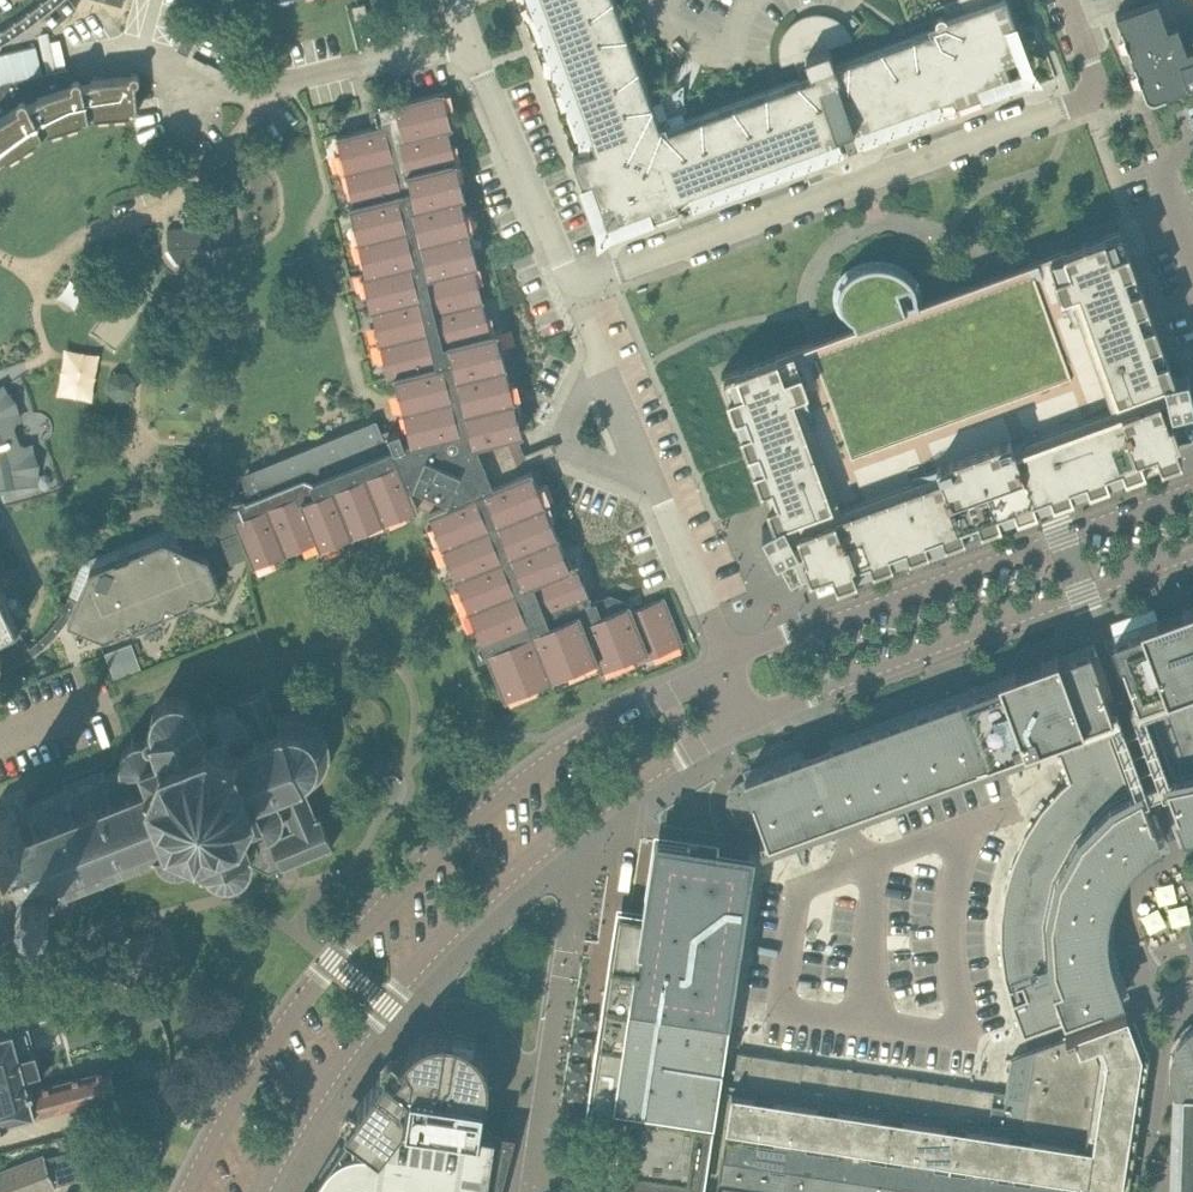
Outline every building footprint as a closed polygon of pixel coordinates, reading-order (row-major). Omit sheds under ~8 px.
[(8,39),(23,29),(36,20),(50,9),(60,0),(40,0),(26,10),(12,20),(0,28),(0,44),(8,39)] [(1004,27),(1015,23),(1007,0),(998,0),(990,3),(989,2),(964,11),(947,18),(947,16),(946,15),(945,14),(944,14),(942,13),(940,13),(939,14),(938,15),(937,16),(936,17),(935,19),(935,20),(936,21),(936,22),(936,23),(938,28),(836,65),(830,47),(857,37),(855,32),(853,29),(850,26),(848,23),(846,22),(843,19),(840,17),(837,16),(834,15),(830,13),(826,13),(823,12),(819,12),(816,12),(812,12),(810,13),(806,14),(800,16),(798,17),(795,19),(793,21),(790,23),(788,25),(786,28),(783,32),(781,36),(780,38),(779,40),(778,44),(777,47),(777,50),(776,53),(777,58),(777,62),(778,65),(794,60),(801,78),(662,129),(615,0),(537,0),(545,11),(539,13),(556,60),(562,58),(563,73),(561,74),(561,75),(563,74),(572,86),(566,88),(583,135),(589,133),(590,148),(573,154),(583,181),(584,181),(589,194),(588,195),(602,232),(639,218),(639,217),(652,212),(653,213),(680,203),(679,201),(691,193),(693,198),(730,185),(728,179),(742,178),(743,180),(745,180),(744,177),(756,169),(758,175),(795,161),(793,156),(807,154),(808,156),(809,156),(810,156),(809,154),(821,145),(823,151),(842,144),(838,131),(854,125),(858,138),(878,131),(875,125),(890,124),(891,126),(892,126),(892,123),(904,115),(906,121),(942,107),(940,102),(955,100),(956,102),(983,93),(979,81),(993,76),(997,88),(1014,81),(1006,61),(1027,54),(1020,37),(1009,41),(1004,27)] [(964,11),(989,2),(989,0),(960,0),(964,11)] [(1180,60),(1158,0),(1150,0),(1116,13),(1123,33),(1122,34),(1122,35),(1124,34),(1127,43),(1126,44),(1126,45),(1127,45),(1136,68),(1135,69),(1135,70),(1137,70),(1140,79),(1139,79),(1139,81),(1140,80),(1145,91),(1145,92),(1145,93),(1146,93),(1146,94),(1146,95),(1147,95),(1148,96),(1149,96),(1149,97),(1150,97),(1151,97),(1152,97),(1152,98),(1153,98),(1154,98),(1155,98),(1155,97),(1156,97),(1157,97),(1192,84),(1191,83),(1192,82),(1192,55),(1180,60)] [(365,3),(353,6),(356,18),(368,15),(365,3)] [(184,35),(177,48),(187,53),(194,40),(184,35)] [(2,155),(7,151),(8,151),(23,142),(37,133),(43,130),(49,127),(49,128),(66,122),(82,117),(82,116),(89,115),(95,114),(96,115),(114,113),(130,112),(130,111),(138,110),(136,85),(136,82),(137,81),(138,81),(139,80),(139,79),(140,79),(140,78),(140,77),(140,76),(140,75),(140,74),(140,73),(139,73),(139,72),(138,72),(137,71),(136,71),(135,71),(134,71),(133,71),(132,71),(132,72),(131,72),(131,73),(130,73),(130,74),(129,75),(92,78),(92,81),(72,85),(68,67),(67,67),(48,72),(44,73),(37,43),(0,51),(0,156),(2,155)] [(233,61),(226,74),(236,80),(243,67),(233,61)] [(250,499),(230,507),(231,511),(248,552),(252,561),(269,554),(270,557),(286,551),(302,544),(301,541),(316,535),(318,541),(336,534),(337,537),(353,531),(369,524),(367,521),(383,514),(399,508),(401,511),(414,506),(418,504),(415,498),(422,495),(433,500),(434,503),(436,507),(429,509),(436,526),(440,525),(446,541),(453,557),(449,558),(456,574),(462,590),(466,589),(472,605),(479,621),(475,622),(482,639),(482,640),(498,634),(502,643),(486,649),(489,654),(505,695),(508,693),(507,690),(535,679),(536,682),(552,676),(568,669),(566,666),(594,655),(595,658),(596,657),(601,669),(604,667),(603,664),(631,653),(632,656),(633,656),(635,662),(653,655),(651,652),(679,641),(680,644),(684,642),(682,638),(665,596),(655,600),(650,602),(633,609),(632,607),(630,603),(621,599),(611,595),(610,595),(591,603),(588,597),(588,596),(590,596),(583,578),(580,580),(573,563),(566,565),(560,550),(564,549),(557,533),(551,517),(547,518),(541,502),(534,486),(538,485),(531,468),(530,466),(528,462),(543,456),(539,447),(524,453),(516,434),(523,432),(522,429),(521,426),(518,414),(514,415),(510,398),(506,382),(510,381),(508,373),(506,364),(501,347),(498,348),(493,330),(486,332),(483,316),(487,315),(483,298),(478,282),(475,283),(470,265),(478,263),(473,244),(470,245),(465,229),(461,212),(465,211),(461,196),(465,195),(460,177),(457,177),(453,161),(448,144),(452,143),(448,128),(452,127),(447,109),(444,110),(440,94),(439,91),(395,102),(394,103),(380,106),(384,123),(337,135),(342,153),(345,152),(349,169),(353,185),(350,186),(354,202),(350,203),(355,221),(358,220),(362,237),(366,253),(363,254),(367,271),(371,288),(367,289),(372,307),(376,325),(380,324),(384,341),(388,358),(385,359),(385,362),(389,377),(396,375),(399,390),(403,390),(411,423),(408,424),(412,440),(389,449),(377,418),(241,473),(250,499)] [(775,519),(762,525),(791,581),(814,569),(819,582),(1181,449),(1176,437),(1192,433),(1192,392),(1188,370),(1174,373),(1120,226),(918,300),(916,294),(916,291),(913,281),(911,279),(904,271),(902,270),(892,265),(890,264),(879,262),(876,262),(866,264),(863,265),(854,270),(851,271),(844,279),(842,281),(840,292),(840,294),(842,305),(844,307),(851,315),(854,316),(856,323),(807,341),(722,372),(767,497),(775,519)] [(12,485),(41,483),(40,461),(33,441),(27,443),(21,441),(15,425),(17,418),(21,417),(17,398),(5,383),(0,385),(0,486),(12,485)] [(49,629),(30,646),(34,653),(38,650),(55,635),(67,619),(90,629),(105,635),(114,631),(115,631),(116,631),(117,632),(118,632),(119,632),(120,632),(121,632),(122,632),(123,632),(124,632),(125,632),(126,632),(127,633),(128,632),(129,632),(130,632),(131,632),(132,632),(133,632),(134,632),(135,632),(136,631),(137,631),(138,631),(139,631),(140,631),(141,630),(142,630),(143,630),(144,629),(145,629),(146,629),(147,628),(148,628),(148,627),(149,627),(150,626),(151,626),(152,626),(153,625),(154,624),(155,623),(156,623),(157,622),(158,622),(158,621),(159,620),(160,620),(161,619),(161,618),(162,618),(163,617),(163,616),(164,615),(165,614),(166,613),(167,612),(168,611),(168,610),(169,609),(169,608),(221,587),(212,566),(213,566),(248,552),(231,511),(222,515),(219,516),(214,518),(210,518),(204,519),(197,518),(194,518),(191,519),(187,519),(182,521),(174,524),(174,522),(172,523),(173,524),(124,544),(114,547),(84,560),(69,595),(68,594),(68,596),(69,597),(67,603),(62,612),(55,621),(49,629)] [(28,656),(34,653),(30,646),(28,643),(23,636),(22,634),(16,622),(3,594),(0,588),(0,669),(28,656)] [(727,798),(727,807),(730,816),(736,823),(744,828),(753,830),(762,827),(770,850),(773,848),(842,1033),(903,1043),(907,1053),(1024,1034),(1080,1014),(1080,1012),(1122,997),(1152,963),(1192,949),(1192,603),(1140,622),(1143,631),(1102,646),(1061,661),(1058,653),(998,675),(1001,683),(817,750),(747,776),(744,777),(736,782),(730,789),(727,798)] [(132,641),(105,652),(114,676),(141,666),(132,641)] [(105,880),(143,865),(142,861),(157,855),(158,857),(160,860),(163,862),(164,863),(167,865),(168,866),(171,866),(174,867),(176,867),(180,867),(183,866),(186,866),(188,864),(191,863),(193,861),(195,859),(196,860),(198,861),(199,861),(200,861),(201,860),(202,861),(204,861),(205,862),(206,865),(208,866),(209,868),(212,871),(213,872),(215,873),(216,874),(219,875),(222,876),(225,876),(227,877),(230,877),(234,876),(236,875),(240,873),(242,872),(245,870),(247,867),(249,865),(250,862),(269,871),(293,861),(333,844),(320,813),(317,815),(316,812),(305,785),(309,784),(309,783),(321,773),(323,774),(325,772),(323,770),(329,757),(331,757),(331,753),(329,753),(327,738),(329,738),(328,734),(326,735),(323,728),(318,721),(320,720),(317,718),(315,719),(312,717),(309,716),(307,715),(305,714),(302,714),(300,713),(296,713),(296,711),(293,711),(293,713),(286,714),(279,716),(268,689),(241,699),(248,718),(247,716),(246,714),(244,712),(242,710),(241,709),(238,707),(236,706),(234,706),(231,705),(228,704),(224,705),(221,705),(219,701),(216,703),(218,707),(214,709),(210,712),(209,711),(208,710),(207,709),(205,709),(204,709),(203,710),(202,711),(201,710),(199,710),(198,709),(197,707),(194,704),(191,701),(188,699),(185,698),(184,697),(182,697),(178,696),(175,696),(173,697),(169,698),(167,693),(164,694),(165,698),(162,700),(159,702),(156,705),(155,706),(153,709),(153,711),(152,713),(151,715),(151,718),(151,721),(151,724),(152,727),(152,729),(150,730),(150,731),(149,732),(147,733),(146,734),(146,735),(145,736),(145,738),(141,738),(136,739),(134,735),(131,736),(132,740),(130,741),(129,742),(128,743),(126,745),(124,748),(123,750),(122,753),(121,754),(121,756),(120,760),(120,763),(121,764),(121,766),(106,772),(105,769),(64,785),(66,788),(32,802),(31,801),(30,801),(26,790),(23,789),(16,791),(14,795),(17,804),(0,811),(0,862),(10,887),(16,884),(27,911),(56,899),(60,908),(63,909),(70,907),(71,903),(67,892),(68,892),(67,891),(101,878),(103,881),(105,880)] [(660,840),(648,917),(621,912),(617,940),(619,940),(617,951),(612,950),(611,960),(616,961),(615,965),(613,965),(592,1106),(595,1106),(592,1120),(627,1126),(619,1177),(698,1189),(749,853),(660,840)] [(176,955),(169,931),(168,930),(128,942),(136,967),(176,955)] [(1122,1186),(1123,1186),(1123,1184),(1123,1182),(1121,1182),(1126,1150),(1128,1150),(1128,1146),(1126,1146),(1131,1113),(1133,1114),(1134,1110),(1132,1110),(1137,1078),(1139,1078),(1139,1074),(1137,1074),(1140,1058),(1140,1054),(1142,1054),(1143,1052),(1142,1052),(1142,1051),(1143,1051),(1142,1049),(1140,1050),(1134,1032),(1135,1031),(1134,1028),(1132,1029),(1128,1017),(1130,1016),(1129,1012),(1127,1013),(1127,1014),(1066,1036),(1066,1037),(1011,1057),(1006,1091),(738,1050),(716,1191),(720,1191),(1121,1191),(1122,1186)] [(28,1026),(13,1030),(13,1028),(0,1032),(0,1120),(34,1111),(35,1114),(117,1093),(108,1068),(27,1089),(23,1072),(39,1068),(28,1026)] [(1187,1031),(1177,1044),(1174,1051),(1173,1051),(1170,1061),(1171,1061),(1171,1078),(1186,1088),(1182,1092),(1192,1093),(1192,1026),(1187,1031)] [(516,1132),(484,1128),(482,1128),(489,1081),(489,1071),(489,1067),(486,1057),(484,1053),(478,1045),(475,1042),(467,1036),(463,1034),(453,1031),(449,1030),(438,1030),(434,1031),(424,1035),(421,1037),(413,1043),(400,1057),(405,1062),(394,1074),(386,1067),(345,1122),(366,1137),(356,1150),(343,1170),(332,1188),(329,1191),(500,1191),(516,1132)] [(158,1085),(159,1086),(123,1096),(123,1095),(121,1096),(129,1126),(169,1114),(160,1085),(158,1085)] [(1182,1092),(1182,1094),(1178,1191),(1179,1191),(1192,1191),(1192,1093),(1182,1092)] [(64,1160),(80,1156),(73,1132),(57,1137),(64,1160)] [(56,1185),(45,1154),(0,1171),(0,1191),(41,1191),(56,1185)]
